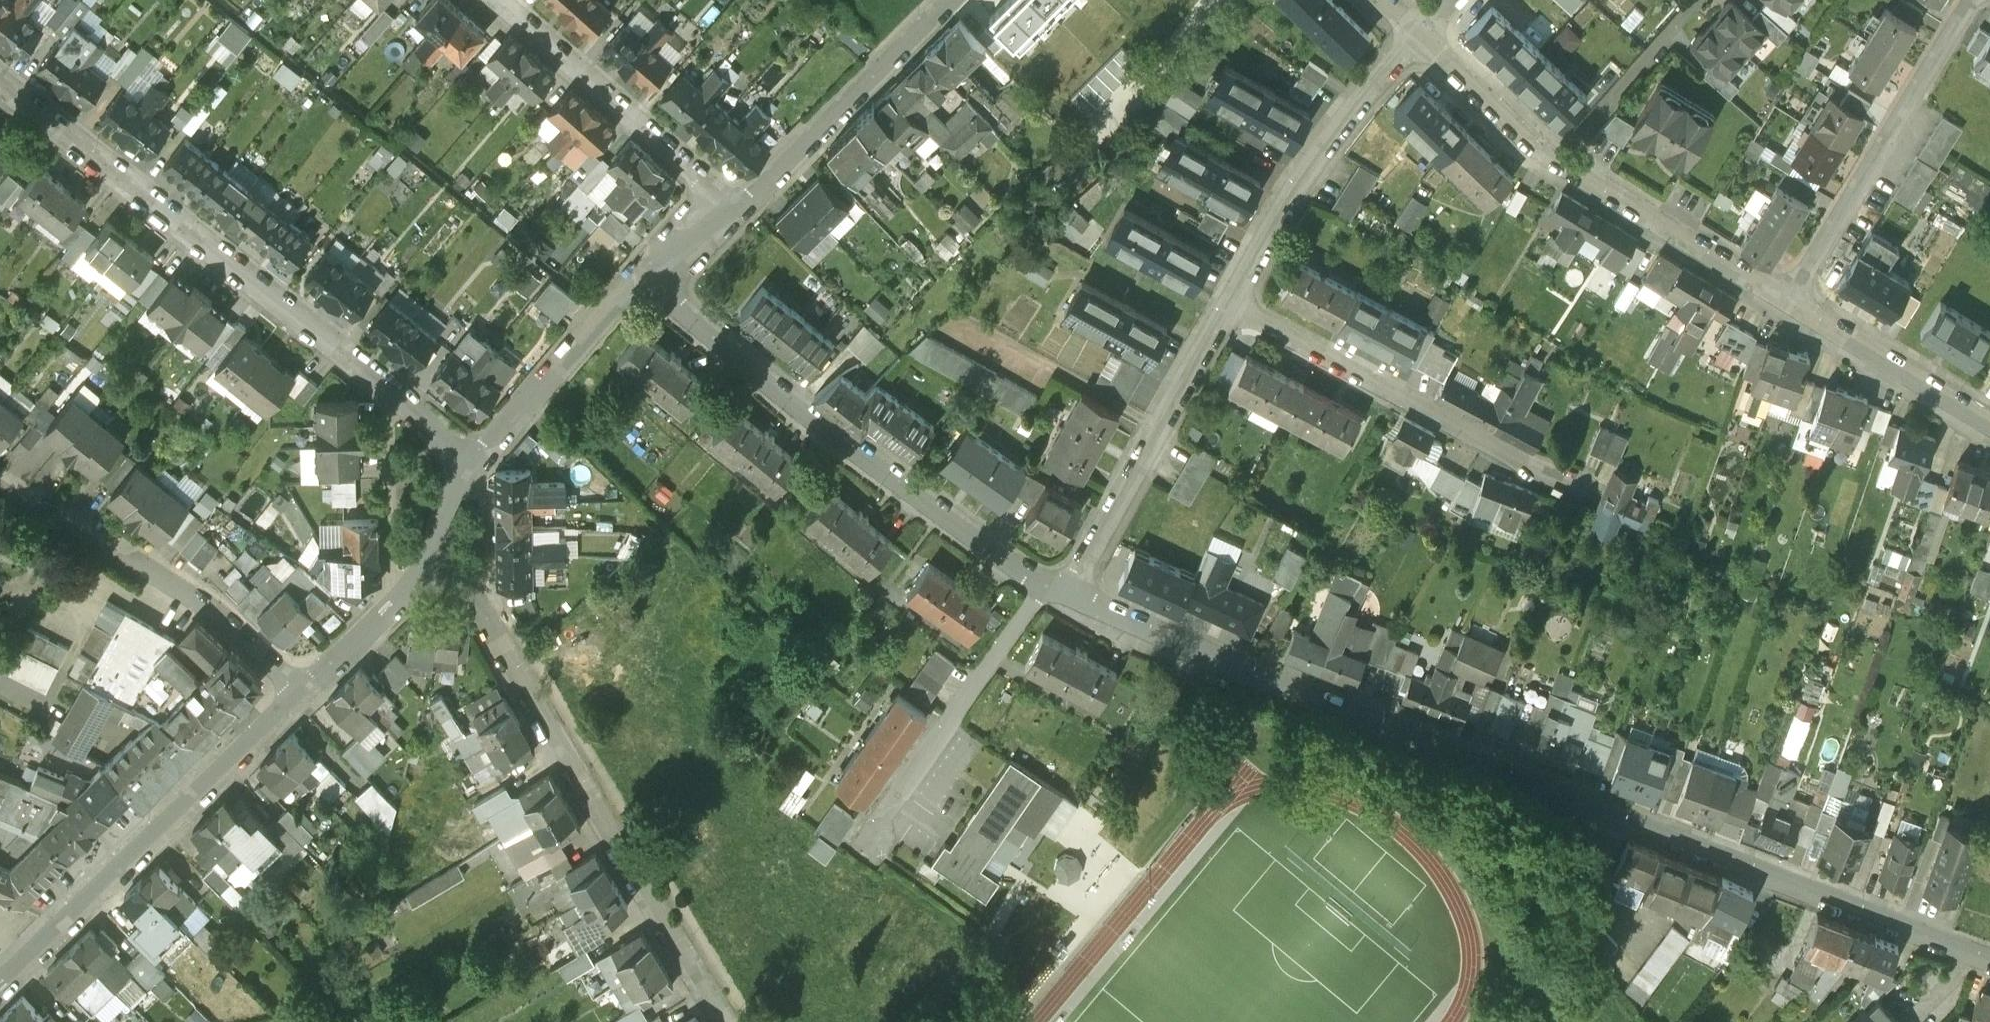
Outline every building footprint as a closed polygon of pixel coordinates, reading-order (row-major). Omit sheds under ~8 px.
[(0,33),(0,37),(22,54),(43,27),(42,26),(46,21),(46,20),(48,17),(34,6),(39,0),(26,0),(0,33)] [(8,0),(0,0),(0,33),(26,0),(13,0),(11,3),(8,0)] [(46,20),(46,21),(55,28),(78,0),(61,0),(48,17),(46,20)] [(55,28),(64,36),(75,22),(77,23),(91,5),(85,0),(78,0),(55,28)] [(445,0),(434,0),(416,20),(431,33),(415,51),(423,58),(461,14),(445,0)] [(554,6),(555,6),(566,16),(580,0),(548,0),(554,6)] [(566,16),(578,26),(577,26),(589,36),(595,29),(611,10),(600,0),(580,0),(566,16)] [(1053,15),(1038,0),(1009,0),(1007,2),(1036,32),(1053,15)] [(1068,0),(1038,0),(1053,15),(1068,0)] [(1305,19),(1304,20),(1316,32),(1316,31),(1345,59),(1368,35),(1343,10),(1343,9),(1334,0),(1285,0),(1305,19)] [(1570,9),(1577,0),(1560,0),(1570,9)] [(1761,10),(1788,33),(1798,22),(1786,12),(1785,13),(1771,0),(1770,0),(1761,10)] [(1785,13),(1786,12),(1797,0),(1771,0),(1785,13)] [(1914,26),(1922,12),(1911,5),(1903,0),(1901,0),(1893,14),(1914,26)] [(1020,48),(1036,32),(1007,2),(990,19),(994,23),(1011,40),(1020,48)] [(1713,26),(1746,55),(1766,34),(1766,33),(1752,20),(1733,3),(1729,4),(1722,11),(1722,15),(1713,26)] [(1492,5),(1467,32),(1514,76),(1539,50),(1492,5)] [(384,9),(360,36),(370,44),(394,17),(384,9)] [(1868,39),(1898,57),(1916,28),(1914,26),(1893,14),(1886,9),(1868,39)] [(1761,10),(1752,20),(1766,33),(1766,34),(1777,45),(1788,33),(1761,10)] [(461,14),(423,58),(430,64),(446,46),(461,59),(484,34),(461,14)] [(206,50),(232,65),(252,31),(226,15),(206,50)] [(641,37),(626,24),(610,42),(604,49),(615,59),(627,69),(665,25),(658,19),(641,37)] [(925,54),(951,81),(963,69),(985,48),(977,40),(966,28),(959,20),(925,54)] [(1566,20),(1546,40),(1561,56),(1581,36),(1566,20)] [(59,40),(38,67),(61,85),(98,39),(77,23),(75,22),(64,36),(60,41),(59,40)] [(1003,48),(1011,40),(994,23),(986,31),(1003,48)] [(665,25),(627,69),(638,79),(649,89),(655,82),(672,63),(657,50),(673,32),(665,25)] [(1694,50),(1711,65),(1726,78),(1727,77),(1746,55),(1713,26),(1705,35),(1700,36),(1693,43),(1694,50)] [(1967,49),(1977,55),(1989,35),(1980,29),(1967,49)] [(994,57),(1003,48),(986,31),(977,40),(985,48),(994,57)] [(1098,33),(1066,82),(1090,98),(1122,48),(1098,33)] [(1989,35),(1977,55),(1973,61),(1989,71),(1989,34),(1989,35)] [(510,35),(503,42),(504,42),(487,61),(502,74),(486,92),(487,93),(494,98),(532,55),(521,45),(510,35)] [(820,36),(815,42),(821,47),(826,42),(820,36)] [(98,39),(61,85),(85,104),(106,77),(90,65),(105,46),(98,39)] [(1857,75),(1878,87),(1879,88),(1898,57),(1868,39),(1849,69),(1857,75)] [(128,46),(110,70),(119,77),(138,53),(128,46)] [(138,53),(119,77),(127,83),(129,85),(139,73),(153,54),(143,46),(138,53)] [(1539,50),(1514,76),(1561,121),(1586,95),(1539,50)] [(1806,50),(1801,58),(1814,66),(1819,58),(1806,50)] [(891,88),(916,115),(951,81),(925,54),(891,88)] [(532,55),(494,98),(494,99),(502,105),(517,87),(532,100),(549,82),(555,75),(544,65),(532,55)] [(1814,66),(1801,58),(1796,67),(1809,75),(1814,66)] [(461,59),(446,77),(455,85),(470,67),(461,59)] [(1302,70),(1321,83),(1328,73),(1309,60),(1302,70)] [(1225,65),(1209,94),(1240,112),(1239,113),(1260,125),(1261,124),(1292,142),(1309,113),(1274,93),(1275,92),(1260,84),(1260,85),(1225,65)] [(1711,65),(1702,75),(1730,99),(1740,88),(1727,77),(1726,78),(1711,65)] [(699,87),(684,74),(662,99),(684,119),(722,75),(714,69),(699,87)] [(951,81),(990,123),(995,128),(1029,95),(1015,80),(993,101),(963,69),(951,81)] [(1290,89),(1308,102),(1321,83),(1302,70),(1290,89)] [(139,73),(129,85),(127,83),(122,90),(138,102),(153,83),(139,73)] [(1177,126),(1201,90),(1176,74),(1153,110),(1177,126)] [(722,75),(684,119),(694,128),(694,129),(704,137),(727,112),(714,100),(730,82),(722,75)] [(1832,96),(1861,114),(1870,101),(1849,88),(1829,75),(1811,103),(1823,111),(1832,96)] [(1849,88),(1870,101),(1878,87),(1857,75),(1849,88)] [(990,123),(951,81),(916,115),(930,130),(943,143),(955,156),(990,123)] [(153,83),(138,102),(146,108),(160,89),(153,83)] [(1420,85),(1394,112),(1441,157),(1466,131),(1420,85)] [(1633,127),(1635,128),(1687,160),(1711,119),(1658,86),(1635,124),(1633,127)] [(570,88),(564,95),(548,114),(563,127),(555,136),(547,145),(554,152),(593,108),(581,98),(570,88)] [(874,105),(913,147),(930,130),(916,115),(891,88),(874,105)] [(160,89),(146,108),(153,114),(168,96),(160,89)] [(122,90),(101,117),(125,135),(146,108),(138,102),(122,90)] [(494,98),(487,93),(479,101),(487,108),(494,98)] [(258,96),(241,117),(246,122),(264,101),(258,96)] [(1823,111),(1813,127),(1842,144),(1861,114),(1832,96),(1823,111)] [(502,105),(494,99),(487,108),(496,116),(504,108),(502,105)] [(180,124),(188,108),(178,103),(170,118),(180,124)] [(727,112),(704,137),(714,146),(725,155),(763,111),(755,105),(739,123),(727,112)] [(874,105),(857,122),(884,151),(895,141),(903,149),(900,152),(906,158),(903,162),(910,168),(913,165),(911,163),(920,154),(913,147),(874,105)] [(146,108),(125,135),(148,154),(169,127),(153,114),(146,108)] [(593,108),(554,152),(562,158),(578,140),(593,153),(609,135),(616,128),(604,118),(593,108)] [(196,110),(182,127),(191,134),(205,117),(196,110)] [(763,111),(725,155),(747,175),(770,149),(754,136),(770,118),(763,111)] [(1624,145),(1635,128),(1633,127),(1635,124),(1615,111),(1599,130),(1624,145)] [(1943,116),(1892,198),(1912,210),(1962,128),(1943,116)] [(454,119),(438,137),(445,143),(461,125),(454,119)] [(828,150),(856,179),(866,170),(884,151),(857,122),(828,150)] [(1813,127),(1795,157),(1824,175),(1842,144),(1813,127)] [(547,130),(539,139),(547,145),(555,136),(547,130)] [(1466,131),(1441,157),(1487,203),(1512,177),(1466,131)] [(14,144),(0,134),(0,162),(14,144)] [(1176,135),(1159,164),(1194,183),(1193,184),(1208,192),(1243,211),(1259,182),(1228,164),(1229,164),(1208,152),(1207,152),(1176,135)] [(1747,146),(1760,154),(1765,146),(1752,138),(1747,146)] [(206,156),(185,139),(164,166),(186,183),(206,156)] [(609,166),(608,167),(611,169),(617,174),(619,184),(607,198),(615,205),(653,161),(630,141),(609,166)] [(217,144),(207,156),(206,156),(186,183),(206,199),(237,160),(217,144)] [(1754,163),(1760,154),(1747,146),(1741,155),(1754,163)] [(1787,171),(1790,173),(1797,162),(1777,149),(1770,160),(1787,171)] [(931,165),(920,154),(911,163),(913,165),(921,173),(913,181),(922,189),(935,177),(927,169),(931,165)] [(586,156),(568,176),(578,185),(597,165),(586,156)] [(237,160),(206,199),(227,216),(258,176),(237,160)] [(597,165),(578,185),(589,194),(611,169),(608,167),(609,166),(601,160),(597,165)] [(653,161),(615,205),(622,211),(638,193),(653,206),(675,181),(653,161)] [(866,170),(856,179),(873,197),(901,168),(897,164),(882,179),(877,173),(873,177),(866,170)] [(1361,164),(1333,209),(1351,221),(1379,175),(1361,164)] [(1948,176),(1983,197),(1989,186),(1989,185),(1956,164),(1948,176)] [(40,168),(19,195),(42,213),(63,186),(40,168)] [(607,198),(619,184),(617,174),(611,169),(589,194),(602,205),(607,198)] [(1787,171),(1778,184),(1808,203),(1817,189),(1790,173),(1787,171)] [(258,176),(227,216),(248,232),(278,193),(278,194),(279,193),(258,176)] [(820,176),(799,197),(828,227),(849,206),(820,176)] [(1983,197),(1948,176),(1941,188),(1976,209),(1983,197)] [(1778,184),(1760,214),(1790,233),(1808,203),(1778,184)] [(63,186),(42,213),(64,230),(73,218),(85,203),(63,186)] [(292,192),(285,186),(278,194),(286,200),(292,192)] [(1527,193),(1517,187),(1505,208),(1515,213),(1527,193)] [(1567,222),(1558,238),(1566,243),(1589,206),(1563,190),(1550,212),(1567,222)] [(1720,190),(1714,200),(1727,208),(1733,198),(1720,190)] [(278,193),(248,232),(268,248),(298,210),(299,208),(306,202),(292,192),(286,200),(278,194),(278,193)] [(1410,192),(1395,219),(1411,228),(1426,201),(1410,192)] [(799,197),(777,218),(807,248),(828,227),(799,197)] [(1983,197),(1976,209),(1989,218),(1989,201),(1983,197)] [(615,205),(607,198),(602,205),(610,211),(615,205)] [(320,211),(307,202),(306,202),(299,208),(298,210),(312,221),(320,211)] [(1589,206),(1566,243),(1576,249),(1585,234),(1602,244),(1603,244),(1616,223),(1589,206)] [(1160,267),(1192,285),(1208,255),(1174,236),(1174,235),(1160,227),(1159,228),(1125,208),(1108,237),(1139,255),(1139,256),(1160,267)] [(1207,209),(1201,220),(1222,232),(1228,221),(1207,209)] [(312,221),(298,210),(268,248),(290,265),(310,239),(318,245),(329,233),(312,221)] [(630,228),(611,212),(610,211),(600,223),(620,241),(630,228)] [(453,214),(423,251),(432,259),(462,221),(453,214)] [(1790,233),(1760,214),(1741,245),(1771,264),(1790,233)] [(85,227),(73,218),(64,230),(58,237),(70,246),(85,227)] [(95,235),(86,247),(109,265),(130,238),(107,220),(95,235)] [(1201,220),(1195,230),(1216,242),(1222,232),(1201,220)] [(1603,244),(1602,244),(1596,252),(1619,267),(1638,237),(1616,223),(1603,244)] [(85,227),(70,246),(80,254),(86,247),(95,235),(85,227)] [(1858,251),(1839,282),(1890,313),(1909,282),(1886,268),(1898,247),(1871,230),(1858,251)] [(1560,254),(1566,243),(1558,238),(1554,236),(1547,246),(1560,254)] [(153,256),(130,238),(109,265),(132,283),(153,256)] [(311,240),(300,254),(307,259),(318,245),(311,240)] [(1645,249),(1635,267),(1647,274),(1658,256),(1645,249)] [(502,250),(495,259),(502,265),(510,256),(502,250)] [(350,270),(326,251),(306,278),(329,296),(350,270)] [(383,276),(360,257),(350,270),(374,288),(382,295),(395,279),(388,274),(388,275),(386,273),(383,276)] [(1029,271),(1041,280),(1050,267),(1039,258),(1029,271)] [(1298,261),(1281,293),(1338,324),(1356,292),(1298,261)] [(1683,265),(1669,287),(1687,298),(1678,312),(1677,313),(1686,318),(1708,281),(1683,265)] [(350,270),(329,296),(353,315),(374,288),(350,270)] [(529,271),(516,288),(526,296),(539,279),(529,271)] [(172,275),(147,306),(165,320),(167,319),(166,318),(190,289),(189,288),(172,275)] [(1623,309),(1640,284),(1629,276),(1612,301),(1623,309)] [(476,281),(468,291),(475,297),(483,287),(476,281)] [(1686,318),(1679,330),(1673,343),(1686,351),(1710,312),(1723,320),(1736,298),(1708,281),(1686,318)] [(1115,339),(1149,359),(1166,330),(1134,312),(1135,311),(1114,299),(1114,300),(1082,282),(1065,311),(1100,330),(1099,331),(1114,340),(1115,339)] [(762,285),(741,311),(766,332),(766,333),(784,348),(785,347),(810,369),(832,343),(803,319),(804,319),(791,308),(791,309),(762,285)] [(127,287),(110,307),(122,317),(138,296),(127,287)] [(190,289),(166,318),(167,319),(183,332),(184,332),(207,302),(207,303),(209,301),(190,287),(189,288),(190,289)] [(423,307),(399,289),(390,301),(413,319),(423,307)] [(1439,321),(1450,298),(1434,291),(1424,314),(1439,321)] [(1356,292),(1338,324),(1395,355),(1412,323),(1356,292)] [(390,301),(369,327),(392,346),(413,319),(390,301)] [(207,302),(184,332),(183,332),(182,333),(200,347),(224,316),(207,303),(207,302)] [(1921,332),(1973,364),(1989,335),(1989,332),(1940,302),(1921,332)] [(446,325),(423,307),(413,319),(437,337),(446,325)] [(1677,313),(1678,312),(1676,310),(1668,324),(1679,330),(1686,318),(1677,313)] [(413,319),(392,346),(416,365),(437,338),(437,337),(413,319)] [(862,320),(843,341),(866,361),(885,341),(862,320)] [(237,321),(222,339),(231,347),(242,333),(243,334),(247,329),(237,321)] [(1714,343),(1747,363),(1754,342),(1755,339),(1728,322),(1714,343)] [(522,338),(510,328),(503,336),(515,347),(522,338)] [(231,347),(215,369),(232,383),(259,349),(258,349),(251,343),(253,342),(243,334),(242,333),(231,347)] [(706,387),(679,364),(681,361),(673,354),(670,357),(643,334),(619,362),(682,415),(706,387)] [(1765,346),(1754,342),(1747,363),(1742,376),(1753,380),(1765,346)] [(1766,342),(1765,346),(1753,380),(1750,387),(1751,388),(1749,392),(1754,394),(1748,411),(1765,417),(1772,395),(1788,350),(1766,342)] [(453,350),(432,377),(455,396),(491,350),(484,344),(469,363),(453,350)] [(259,349),(232,383),(250,396),(276,363),(268,357),(270,355),(259,347),(258,349),(259,349)] [(491,350),(455,396),(479,414),(500,388),(484,375),(499,356),(491,350)] [(1810,358),(1788,350),(1772,395),(1792,402),(1794,403),(1803,380),(1810,358)] [(1246,356),(1229,388),(1286,419),(1303,386),(1246,356)] [(1100,374),(1094,385),(1126,403),(1143,371),(1122,359),(1111,380),(1100,374)] [(276,363),(250,396),(268,410),(285,388),(295,375),(294,374),(285,367),(284,369),(276,363)] [(295,375),(285,388),(295,395),(309,377),(298,369),(294,374),(295,375)] [(841,374),(814,397),(842,421),(866,395),(841,374)] [(996,393),(1025,407),(1033,390),(1005,376),(996,393)] [(309,377),(295,395),(304,402),(318,385),(309,377)] [(1442,384),(1434,398),(1493,429),(1504,407),(1513,391),(1515,385),(1509,382),(1506,387),(1503,385),(1495,402),(1449,378),(1445,386),(1442,384)] [(1813,383),(1803,380),(1794,403),(1792,402),(1788,413),(1801,418),(1813,383)] [(1823,387),(1813,383),(1801,418),(1811,421),(1823,387)] [(866,395),(842,421),(860,433),(867,423),(912,457),(933,428),(875,385),(866,395)] [(1823,387),(1811,421),(1801,418),(1791,446),(1823,457),(1830,438),(1846,393),(1824,385),(1823,387)] [(1303,386),(1286,419),(1343,449),(1361,417),(1303,386)] [(1513,391),(1504,407),(1515,412),(1523,396),(1513,391)] [(1046,456),(1083,477),(1119,412),(1082,392),(1046,456)] [(1868,400),(1846,393),(1830,438),(1852,446),(1858,427),(1867,404),(1868,400)] [(74,395),(48,425),(65,440),(89,411),(90,411),(91,410),(74,395)] [(0,401),(0,442),(2,444),(24,417),(2,399),(0,401)] [(355,400),(317,402),(318,425),(319,424),(356,422),(355,400)] [(1878,408),(1867,404),(1858,427),(1869,431),(1870,429),(1878,408)] [(1515,412),(1504,407),(1493,429),(1521,444),(1532,422),(1515,412)] [(1891,412),(1878,408),(1870,429),(1884,434),(1891,412)] [(89,411),(65,440),(64,441),(82,456),(83,455),(82,454),(106,425),(90,411),(89,411)] [(764,436),(736,413),(713,441),(776,494),(800,466),(772,443),(775,440),(766,433),(764,436)] [(1434,434),(1405,418),(1393,440),(1389,438),(1378,458),(1405,472),(1410,462),(1414,464),(1419,454),(1422,456),(1423,455),(1433,460),(1437,459),(1443,448),(1441,444),(1431,439),(1434,434)] [(35,422),(22,439),(30,446),(44,429),(35,422)] [(356,422),(319,424),(320,445),(320,446),(357,444),(357,445),(359,445),(358,422),(356,422)] [(106,425),(82,454),(83,455),(99,468),(125,438),(107,423),(106,425)] [(1590,452),(1604,458),(1615,432),(1601,426),(1590,452)] [(574,449),(551,427),(537,442),(560,464),(574,449)] [(1934,440),(1899,427),(1887,460),(1897,463),(1889,484),(1913,492),(1920,471),(1922,472),(1934,440)] [(965,428),(940,462),(1001,505),(1012,490),(1026,471),(965,428)] [(1615,432),(1604,458),(1618,464),(1629,438),(1615,432)] [(357,444),(320,446),(320,445),(318,446),(319,467),(354,466),(358,466),(357,445),(357,444)] [(1197,446),(1170,492),(1189,503),(1216,457),(1197,446)] [(128,454),(105,482),(114,489),(137,462),(128,454)] [(114,489),(112,492),(129,506),(130,507),(153,478),(154,478),(155,477),(137,462),(114,489)] [(1957,464),(1943,502),(1984,516),(1989,498),(1989,476),(1957,464)] [(354,466),(319,467),(320,480),(332,480),(355,479),(354,466)] [(1431,486),(1454,499),(1465,480),(1442,467),(1431,486)] [(530,471),(496,471),(496,502),(547,501),(554,500),(564,500),(564,501),(565,501),(564,484),(535,484),(530,481),(530,471)] [(1026,471),(1012,490),(1023,497),(1036,478),(1026,471)] [(1603,497),(1644,515),(1647,507),(1645,506),(1630,499),(1638,481),(1615,471),(1603,497)] [(1535,493),(1485,474),(1472,508),(1522,526),(1535,493)] [(1465,480),(1454,499),(1450,505),(1461,511),(1477,483),(1466,477),(1465,480)] [(153,478),(130,507),(129,506),(128,508),(146,523),(147,521),(170,492),(170,491),(154,478),(153,478)] [(1036,478),(1023,497),(1034,504),(1046,483),(1036,478)] [(355,479),(332,480),(333,503),(356,502),(355,479)] [(1928,509),(1937,486),(1922,481),(1914,504),(1928,509)] [(1081,503),(1046,483),(1034,504),(1026,518),(1062,538),(1081,503)] [(170,492),(147,521),(163,535),(188,504),(171,490),(170,491),(170,492)] [(858,515),(830,492),(807,520),(870,573),(893,545),(866,522),(869,519),(860,512),(858,515)] [(1622,519),(1639,526),(1644,515),(1603,497),(1590,527),(1614,537),(1622,519)] [(1647,507),(1644,515),(1652,519),(1659,503),(1649,498),(1645,506),(1647,507)] [(547,501),(496,502),(497,529),(531,528),(530,511),(555,511),(554,500),(547,501)] [(378,518),(344,519),(344,540),(320,540),(321,550),(379,549),(378,518)] [(531,528),(497,529),(497,556),(556,554),(556,544),(565,544),(565,540),(543,540),(543,545),(531,545),(531,528)] [(197,530),(181,551),(190,558),(207,538),(197,530)] [(207,538),(190,558),(202,568),(219,547),(207,538)] [(565,554),(565,544),(556,544),(556,554),(565,554)] [(1272,577),(1292,587),(1309,556),(1289,546),(1272,577)] [(1195,576),(1183,602),(1210,614),(1235,561),(1207,548),(1195,576)] [(379,549),(321,550),(321,561),(344,561),(345,580),(379,579),(379,549)] [(1195,576),(1135,549),(1120,582),(1180,609),(1183,602),(1195,576)] [(556,554),(497,556),(498,586),(532,585),(532,565),(556,565),(556,554)] [(565,564),(565,554),(556,554),(556,565),(565,564)] [(298,564),(282,581),(271,571),(258,585),(273,599),(273,600),(298,625),(331,593),(298,564)] [(955,583),(929,564),(908,594),(969,638),(990,608),(964,589),(967,586),(958,579),(955,583)] [(1989,595),(1989,569),(1976,567),(1971,591),(1989,595)] [(1337,620),(1335,626),(1328,643),(1339,647),(1348,622),(1370,585),(1360,579),(1337,620)] [(258,585),(257,583),(238,602),(259,623),(264,618),(284,638),(298,625),(273,600),(273,599),(258,585)] [(175,638),(126,612),(115,633),(135,643),(134,644),(158,655),(165,648),(175,638)] [(439,617),(416,614),(412,646),(415,646),(435,648),(439,617)] [(461,620),(439,617),(435,648),(444,649),(457,651),(461,620)] [(229,650),(197,620),(182,636),(214,666),(208,672),(240,702),(263,678),(231,649),(229,650)] [(539,653),(605,706),(631,674),(565,621),(539,653)] [(1368,630),(1348,622),(1339,647),(1328,643),(1320,665),(1357,680),(1365,659),(1365,658),(1361,656),(1371,631),(1368,630)] [(1398,632),(1372,622),(1368,630),(1371,631),(1361,656),(1365,658),(1365,659),(1384,666),(1393,642),(1398,632)] [(1326,623),(1319,640),(1328,643),(1335,626),(1326,623)] [(15,646),(59,663),(67,643),(23,625),(15,646)] [(1444,646),(1456,651),(1464,635),(1450,630),(1444,646)] [(1319,640),(1300,632),(1291,654),(1320,665),(1328,643),(1319,640)] [(1456,651),(1449,666),(1466,674),(1472,672),(1484,678),(1487,671),(1490,672),(1501,649),(1488,643),(1487,645),(1480,642),(1481,640),(1465,632),(1464,635),(1456,651)] [(115,633),(87,683),(131,704),(136,707),(142,695),(147,686),(119,671),(134,644),(135,643),(115,633)] [(1075,650),(1043,633),(1025,665),(1099,705),(1116,673),(1085,656),(1086,652),(1076,647),(1075,650)] [(907,683),(929,697),(954,659),(932,645),(907,683)] [(435,648),(415,646),(413,661),(424,662),(423,671),(432,672),(433,664),(435,648)] [(1448,666),(1449,666),(1456,651),(1444,646),(1432,677),(1429,683),(1440,687),(1448,666)] [(240,702),(208,672),(201,680),(193,673),(193,674),(165,648),(158,655),(156,658),(183,683),(182,684),(190,691),(222,721),(240,702)] [(444,649),(435,648),(433,664),(442,665),(444,649)] [(413,670),(397,654),(389,663),(404,678),(413,670)] [(404,678),(389,663),(380,671),(397,688),(406,680),(404,678)] [(1440,687),(1431,711),(1461,722),(1472,693),(1460,688),(1466,674),(1449,666),(1448,666),(1440,687)] [(87,683),(57,668),(52,677),(82,692),(65,719),(91,735),(105,712),(120,722),(120,721),(123,717),(131,704),(87,683)] [(383,691),(361,668),(344,684),(376,717),(377,717),(385,725),(396,714),(389,707),(393,703),(382,691),(383,691)] [(1401,699),(1431,711),(1440,687),(1429,683),(1432,677),(1426,675),(1424,681),(1404,673),(1399,687),(1405,689),(1401,699)] [(1547,711),(1558,715),(1569,689),(1569,688),(1557,683),(1553,694),(1550,692),(1543,709),(1547,711)] [(376,717),(344,684),(328,700),(369,743),(386,726),(385,725),(377,717),(376,717)] [(1598,700),(1569,689),(1558,715),(1543,755),(1572,766),(1575,759),(1579,761),(1588,736),(1584,734),(1598,700)] [(222,721),(190,691),(171,711),(164,704),(142,695),(136,707),(203,740),(222,721)] [(898,692),(836,780),(864,800),(926,713),(898,692)] [(504,696),(475,713),(482,723),(481,724),(490,740),(521,722),(511,706),(511,707),(504,696)] [(136,707),(131,704),(123,717),(145,727),(132,739),(170,775),(203,740),(136,707)] [(1541,728),(1522,720),(1513,743),(1543,755),(1558,715),(1547,711),(1541,728)] [(91,735),(65,719),(54,737),(81,751),(91,735)] [(521,722),(490,740),(466,754),(475,769),(500,755),(506,765),(535,749),(529,738),(530,738),(521,722)] [(315,755),(293,733),(277,749),(309,782),(313,786),(320,780),(305,765),(315,755)] [(1619,754),(1612,776),(1610,780),(1632,788),(1648,743),(1626,735),(1619,754)] [(1588,736),(1579,761),(1579,762),(1601,771),(1609,750),(1611,745),(1588,736)] [(170,775),(132,739),(107,764),(133,792),(144,802),(170,775)] [(1648,743),(1632,788),(1652,795),(1654,791),(1663,765),(1668,750),(1648,743)] [(309,782),(277,749),(261,765),(283,787),(283,786),(294,797),(303,788),(309,782)] [(1609,750),(1601,771),(1601,772),(1612,776),(1619,754),(1609,750)] [(1717,754),(1713,766),(1734,774),(1746,778),(1746,772),(1743,766),(1738,761),(1717,754)] [(955,847),(945,840),(932,859),(986,896),(999,877),(981,864),(1013,817),(1033,831),(1060,791),(1010,757),(957,834),(961,838),(955,847)] [(1838,758),(1828,787),(1841,792),(1851,763),(1838,758)] [(1685,778),(1678,800),(1676,804),(1697,811),(1713,766),(1692,759),(1685,778)] [(802,763),(778,803),(791,810),(814,771),(802,763)] [(1779,765),(1751,835),(1786,849),(1798,817),(1783,811),(1798,772),(1794,771),(1796,767),(1787,763),(1785,767),(1779,765)] [(107,764),(89,780),(66,771),(64,777),(38,767),(31,784),(71,799),(82,788),(108,816),(133,792),(107,764)] [(1663,765),(1654,791),(1666,795),(1674,773),(1675,769),(1663,765)] [(1713,766),(1697,811),(1718,818),(1719,815),(1734,774),(1713,766)] [(320,780),(313,786),(321,793),(328,800),(345,784),(331,769),(320,780)] [(549,773),(535,781),(550,808),(566,799),(557,783),(556,783),(549,773)] [(1674,773),(1666,795),(1678,800),(1685,778),(1674,773)] [(14,780),(14,779),(0,774),(0,822),(20,830),(21,830),(39,838),(44,833),(71,806),(66,804),(67,802),(14,780)] [(1746,778),(1734,774),(1719,815),(1743,824),(1755,791),(1742,787),(1746,778)] [(550,808),(535,781),(520,790),(526,801),(525,801),(526,802),(534,816),(535,817),(550,808)] [(313,786),(309,782),(303,788),(314,799),(321,793),(313,786)] [(396,806),(374,783),(358,797),(389,831),(390,831),(396,806)] [(67,802),(66,804),(71,806),(44,833),(68,857),(108,816),(82,788),(71,799),(67,802)] [(263,836),(226,799),(209,815),(246,853),(263,836)] [(550,808),(535,817),(544,833),(545,832),(551,843),(552,843),(580,826),(574,815),(575,815),(566,799),(550,808)] [(1809,800),(1801,820),(1814,825),(1822,805),(1809,800)] [(1823,801),(1822,805),(1814,825),(1829,830),(1832,822),(1838,806),(1823,801)] [(526,802),(517,808),(525,822),(534,816),(526,802)] [(834,802),(815,829),(820,832),(834,842),(853,816),(834,802)] [(314,832),(290,808),(279,819),(303,843),(314,832)] [(1947,823),(1949,824),(1951,817),(1938,813),(1931,834),(1942,838),(1947,823)] [(246,853),(209,815),(193,831),(203,841),(196,847),(210,861),(216,854),(230,868),(245,854),(246,853)] [(279,819),(278,818),(267,829),(292,855),(303,844),(303,843),(279,819)] [(1863,833),(1832,822),(1829,830),(1824,846),(1832,848),(1826,865),(1849,873),(1863,833)] [(1942,838),(1926,884),(1954,894),(1975,833),(1949,824),(1947,823),(1942,838)] [(1895,829),(1879,875),(1903,884),(1920,838),(1895,829)] [(39,838),(21,830),(20,830),(7,844),(20,857),(10,867),(33,891),(68,857),(44,833),(39,838)] [(820,832),(810,846),(824,857),(834,842),(820,832)] [(246,853),(245,854),(260,868),(260,867),(260,866),(276,850),(263,836),(246,853)] [(1660,852),(1628,840),(1614,874),(1621,877),(1618,885),(1642,895),(1643,892),(1660,852)] [(551,843),(543,848),(551,860),(560,855),(552,843),(551,843)] [(567,868),(566,869),(567,870),(572,879),(571,880),(581,895),(611,877),(602,860),(601,861),(595,852),(567,868)] [(1722,878),(1660,852),(1643,892),(1702,916),(1707,907),(1722,878)] [(567,870),(566,869),(567,868),(560,855),(551,860),(551,861),(558,874),(567,870)] [(540,868),(509,886),(519,904),(561,879),(558,874),(551,861),(539,868),(540,868)] [(0,862),(0,890),(24,900),(33,891),(10,867),(0,862)] [(180,887),(158,864),(141,880),(163,903),(170,897),(180,887)] [(230,882),(213,864),(202,875),(219,892),(230,882)] [(611,877),(581,895),(589,909),(564,924),(571,937),(590,926),(596,922),(626,904),(620,894),(621,893),(611,877)] [(1751,893),(1722,878),(1707,907),(1736,922),(1751,893)] [(141,880),(125,896),(134,905),(131,909),(140,919),(144,915),(147,919),(153,913),(169,929),(179,920),(171,912),(163,903),(141,880)] [(170,897),(163,903),(171,912),(175,908),(180,912),(183,909),(170,897)] [(1852,927),(1817,913),(1804,947),(1834,958),(1838,960),(1852,927)] [(590,926),(598,939),(604,935),(596,922),(590,926)] [(155,942),(137,923),(126,933),(145,952),(155,942)] [(1601,925),(1583,942),(1599,958),(1617,942),(1601,925)] [(1671,925),(1624,987),(1642,1001),(1690,940),(1671,925)] [(590,926),(571,937),(579,950),(598,939),(590,926)] [(1696,927),(1690,940),(1700,945),(1707,932),(1696,927)] [(1876,936),(1852,927),(1838,960),(1834,958),(1826,967),(1838,974),(1848,961),(1864,967),(1876,936)] [(113,953),(91,929),(74,946),(116,990),(132,974),(125,967),(115,976),(103,963),(113,953)] [(642,931),(598,957),(614,983),(627,975),(627,976),(658,957),(648,940),(648,941),(642,931)] [(1876,936),(1864,967),(1875,972),(1885,976),(1885,974),(1897,944),(1876,936)] [(116,990),(74,946),(47,971),(69,994),(82,982),(86,987),(93,981),(108,997),(116,990)] [(658,957),(627,976),(627,975),(614,983),(623,1000),(637,991),(643,1000),(672,983),(666,972),(667,972),(658,957)] [(1838,974),(1826,967),(1814,978),(1821,985),(1818,988),(1823,992),(1838,974)] [(1885,976),(1875,972),(1860,996),(1864,999),(1867,997),(1871,1001),(1876,996),(1888,985),(1891,976),(1885,974),(1885,976)] [(99,1005),(116,1021),(120,1021),(134,1008),(116,990),(108,997),(99,1005)] [(24,994),(6,1011),(17,1021),(57,1021),(49,1014),(46,1017),(24,994)] [(1956,1021),(1989,1021),(1989,999),(1979,995),(1971,1017),(1959,1013),(1956,1021)] [(1871,1001),(1848,1021),(1899,1021),(1876,996),(1871,1001)] [(608,1021),(646,1021),(649,1020),(639,1003),(608,1021)] [(0,1017),(0,1021),(17,1021),(6,1011),(0,1017)]
